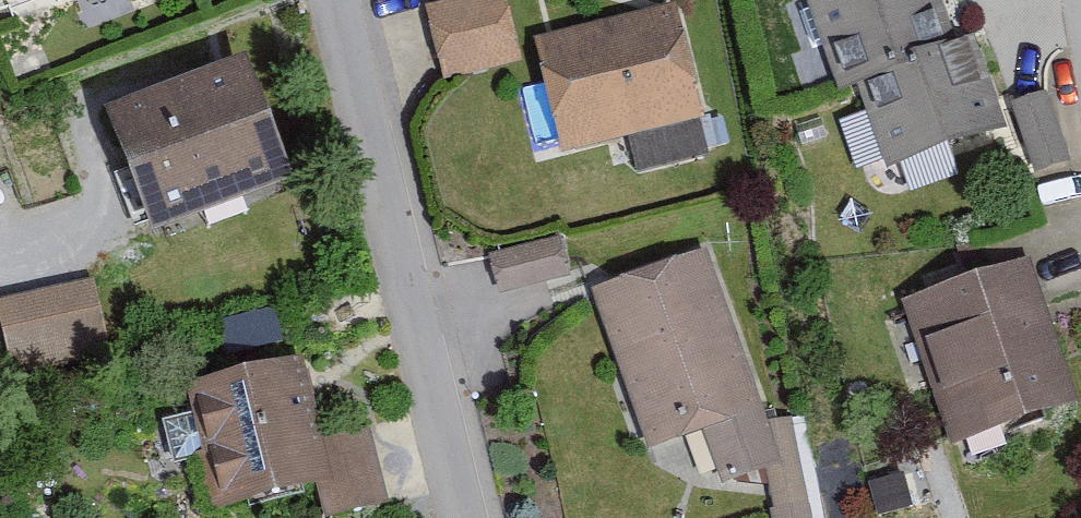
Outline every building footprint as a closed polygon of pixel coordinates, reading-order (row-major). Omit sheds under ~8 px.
[(62,14),(100,0),(57,0),(62,14)] [(494,0),(462,0),(424,10),(443,85),(512,67),(494,0)] [(813,10),(845,102),(866,95),(893,173),(1007,134),(975,43),(955,50),(937,0),(841,0),(813,10)] [(699,122),(676,19),(545,48),(569,151),(699,122)] [(263,76),(120,123),(162,248),(305,201),(263,76)] [(1046,103),(1014,111),(1030,177),(1063,169),(1046,103)] [(569,278),(558,243),(491,264),(502,299),(569,278)] [(768,463),(699,265),(597,300),(652,457),(708,438),(723,479),(768,463)] [(1031,270),(907,310),(952,449),(1076,410),(1031,270)] [(93,289),(0,306),(0,320),(12,384),(107,366),(93,289)] [(370,438),(328,447),(312,374),(198,398),(223,515),(322,494),(327,517),(352,517),(386,511),(370,438)]
